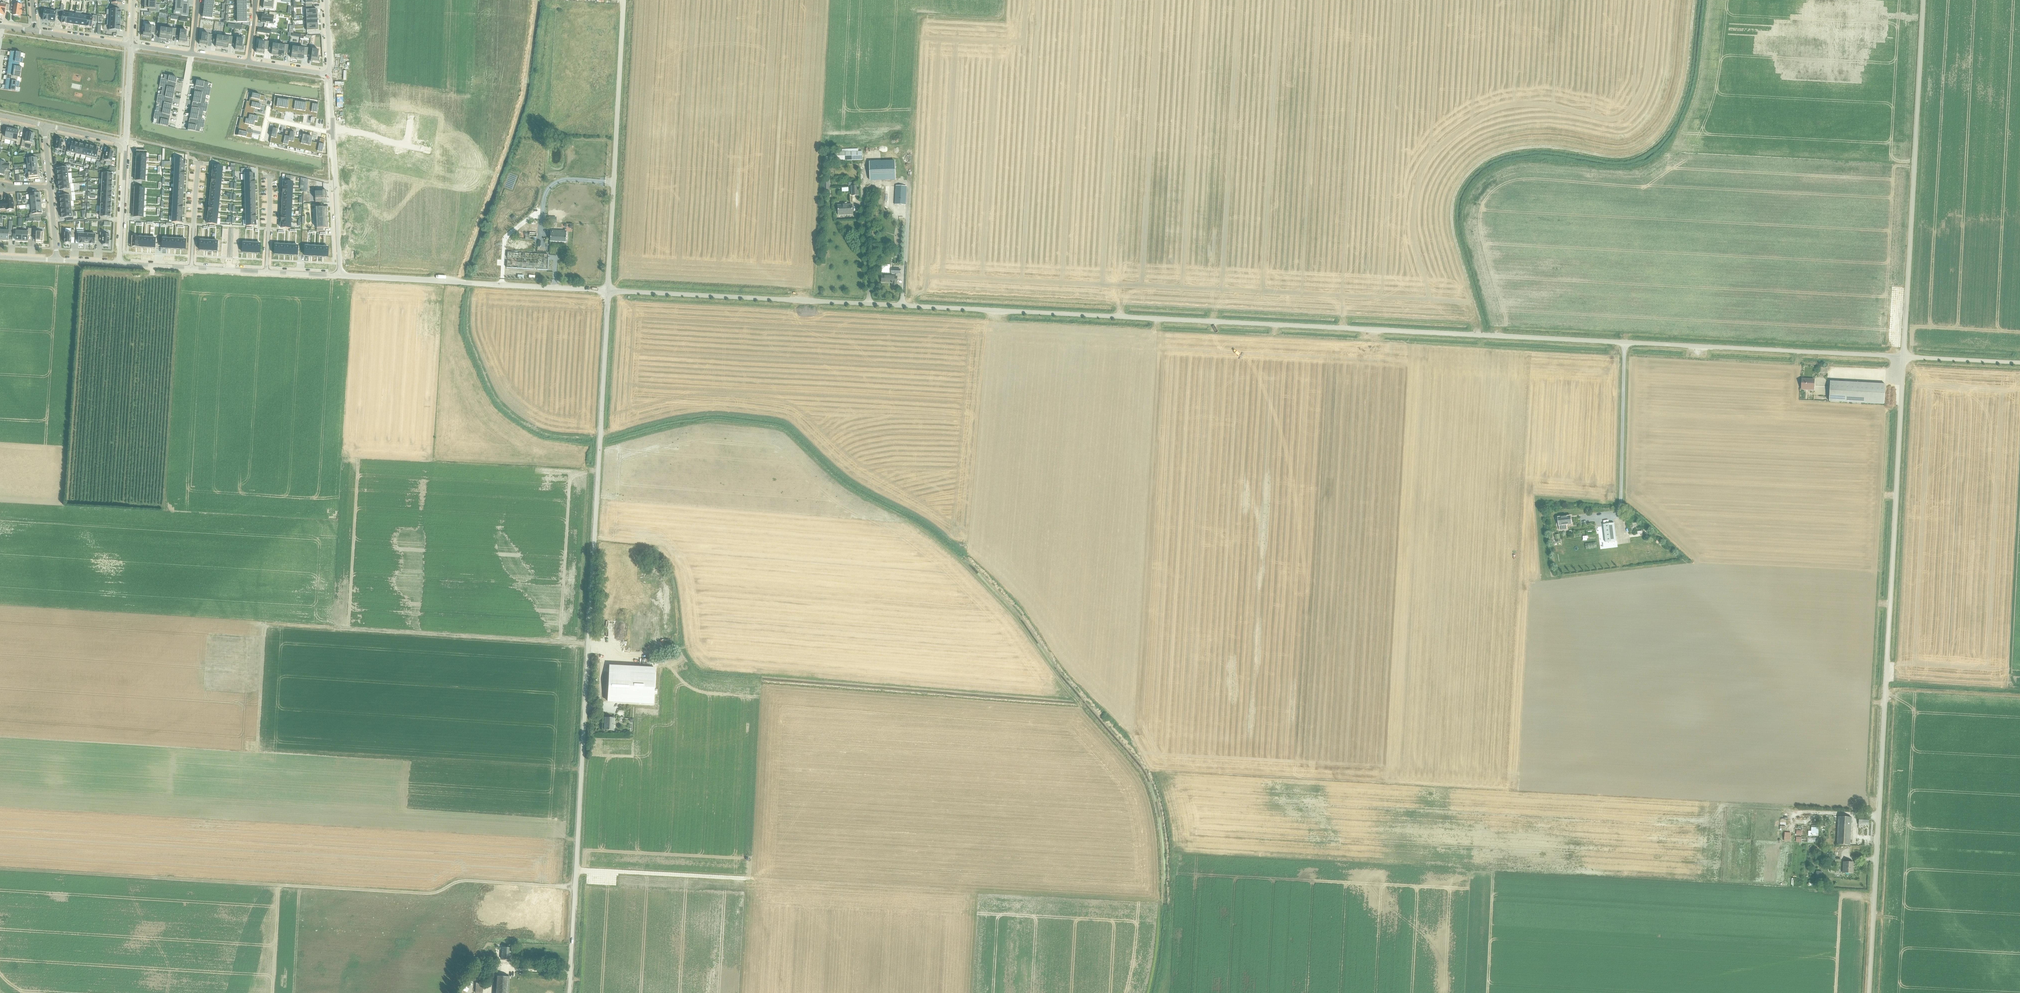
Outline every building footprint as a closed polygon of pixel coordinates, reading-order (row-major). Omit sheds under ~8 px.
[(175,11),(181,11),(181,16),(188,16),(189,9),(188,9),(188,7),(189,7),(189,4),(183,3),(183,0),(176,0),(175,11)] [(263,9),(273,10),(274,0),(264,0),(263,9)] [(0,5),(0,14),(3,15),(3,14),(5,14),(5,11),(8,11),(9,5),(0,3),(0,5)] [(12,3),(10,12),(14,12),(13,15),(15,16),(15,17),(20,17),(20,16),(20,14),(21,14),(22,9),(21,9),(22,5),(12,3)] [(145,4),(144,9),(149,9),(149,12),(156,12),(156,4),(145,4)] [(110,7),(110,15),(111,15),(121,16),(121,12),(121,10),(118,10),(118,7),(111,7),(110,7)] [(51,10),(49,22),(55,22),(56,17),(59,17),(60,10),(57,10),(57,11),(51,10)] [(60,10),(59,17),(63,17),(62,23),(63,24),(67,24),(68,24),(69,13),(69,14),(64,13),(64,11),(60,10)] [(263,15),(262,23),(273,24),(273,19),(276,19),(276,13),(269,13),(269,16),(268,16),(267,15),(267,16),(263,15)] [(87,16),(86,27),(87,27),(90,28),(92,28),(93,22),(96,22),(97,16),(93,15),(93,17),(87,16)] [(144,31),(143,36),(151,38),(152,33),(155,33),(156,27),(146,25),(145,31),(144,31)] [(158,26),(157,34),(158,34),(160,34),(159,39),(166,40),(167,28),(158,26)] [(167,28),(166,40),(171,41),(172,41),(172,36),(174,36),(175,37),(177,29),(167,28)] [(178,30),(177,37),(180,37),(179,42),(187,43),(188,37),(186,37),(187,31),(178,30)] [(200,39),(199,45),(207,46),(208,41),(211,42),(212,35),(202,34),(202,39),(200,39)] [(214,34),(213,42),(215,42),(216,43),(216,47),(222,48),(224,36),(222,36),(214,34)] [(224,36),(222,48),(223,48),(226,49),(227,48),(228,48),(229,44),(231,45),(232,45),(233,37),(224,36)] [(234,38),(233,45),(236,45),(235,50),(236,50),(243,51),(244,46),(243,45),(244,40),(234,38)] [(257,48),(256,53),(264,54),(265,50),(268,50),(269,42),(266,42),(266,43),(259,42),(258,48),(257,48)] [(270,43),(269,50),(272,51),(271,55),(278,56),(279,44),(270,43)] [(279,44),(278,56),(283,57),(284,57),(285,53),(288,53),(289,45),(279,44)] [(290,46),(289,53),(292,54),(291,58),(297,59),(299,47),(290,46)] [(299,47),(297,59),(304,60),(304,55),(307,56),(308,48),(299,47)] [(309,49),(308,56),(311,57),(311,61),(319,62),(320,57),(318,57),(319,51),(309,49)] [(21,58),(21,53),(10,51),(10,52),(9,61),(22,63),(23,58),(21,58)] [(19,67),(20,63),(22,63),(9,61),(8,71),(21,73),(22,67),(19,67)] [(17,82),(18,77),(20,78),(21,73),(8,71),(6,80),(20,82),(17,82)] [(161,79),(161,83),(176,86),(177,77),(165,75),(165,79),(161,79)] [(16,91),(16,87),(19,87),(20,82),(6,80),(5,89),(5,90),(16,92),(16,91)] [(197,81),(195,89),(210,92),(211,88),(208,87),(208,83),(209,83),(197,81)] [(161,83),(160,87),(163,87),(162,91),(162,92),(174,94),(176,86),(161,83)] [(195,89),(194,97),(206,99),(206,95),(209,96),(210,92),(195,89)] [(158,95),(158,99),(173,102),(174,94),(162,92),(162,96),(159,95),(158,95)] [(248,102),(259,104),(259,101),(263,101),(264,102),(265,98),(265,97),(252,94),(251,98),(250,98),(249,102),(248,102)] [(194,97),(192,105),(207,108),(208,104),(205,103),(205,100),(206,99),(194,97)] [(275,97),(273,110),(278,111),(277,113),(281,113),(283,100),(278,99),(278,98),(275,97)] [(158,99),(157,103),(160,104),(159,108),(171,110),(173,102),(158,99)] [(283,100),(281,113),(285,114),(286,112),(290,113),(292,100),(289,99),(288,101),(284,100),(283,100)] [(292,100),(290,113),(295,114),(295,115),(299,116),(301,103),(300,103),(296,102),(296,100),(292,100)] [(245,110),(254,112),(255,109),(260,110),(261,107),(261,105),(259,104),(248,102),(247,106),(246,106),(245,110)] [(301,103),(299,116),(303,116),(303,115),(308,115),(310,102),(309,102),(306,102),(306,103),(301,103)] [(310,102),(308,115),(312,116),(312,118),(316,118),(318,105),(313,104),(313,103),(310,102)] [(192,105),(191,113),(203,116),(203,115),(203,112),(207,112),(207,108),(192,105)] [(342,107),(340,122),(344,123),(344,121),(349,122),(351,108),(350,108),(347,108),(347,109),(342,109),(342,107)] [(155,111),(155,115),(170,118),(171,110),(159,108),(159,112),(155,111)] [(351,108),(349,122),(353,122),(353,124),(357,125),(359,110),(359,111),(354,110),(354,109),(351,108)] [(242,118),(242,119),(255,121),(257,122),(258,119),(258,117),(253,116),(254,112),(245,110),(245,111),(244,111),(244,115),(245,115),(244,119),(242,118)] [(359,110),(357,125),(362,125),(363,120),(367,121),(368,111),(364,110),(363,112),(359,111),(360,110),(359,110)] [(368,111),(367,121),(371,121),(370,126),(375,127),(377,112),(376,112),(376,114),(372,113),(373,112),(368,111)] [(377,112),(375,127),(379,128),(379,126),(384,127),(386,114),(385,114),(382,113),(382,115),(377,114),(377,112)] [(191,113),(189,122),(204,124),(205,120),(202,120),(203,116),(191,113)] [(386,114),(384,127),(388,127),(388,129),(392,130),(394,115),(394,116),(389,116),(389,114),(386,114)] [(155,115),(154,119),(157,120),(156,124),(168,126),(170,118),(155,115)] [(394,115),(392,130),(396,130),(396,128),(401,129),(403,116),(399,116),(399,117),(394,116),(395,115),(394,115)] [(239,127),(248,129),(249,125),(252,126),(254,126),(255,124),(255,121),(242,119),(241,123),(239,123),(239,127)] [(420,119),(419,124),(424,124),(423,128),(433,130),(433,129),(434,125),(432,125),(433,121),(434,121),(420,119)] [(189,122),(188,130),(200,132),(200,128),(204,128),(204,124),(189,122)] [(238,127),(238,131),(239,132),(238,135),(238,136),(251,139),(252,134),(247,133),(248,129),(239,127),(238,127)] [(11,141),(13,129),(7,128),(6,135),(3,134),(2,141),(5,141),(5,140),(11,141)] [(418,131),(417,136),(432,138),(430,138),(431,134),(432,134),(433,130),(423,128),(423,132),(418,131)] [(19,130),(13,129),(11,141),(17,142),(16,144),(19,144),(21,138),(18,138),(19,130)] [(273,129),(270,142),(271,142),(275,143),(274,144),(278,145),(279,145),(281,135),(277,135),(278,130),(275,129),(273,129)] [(281,135),(279,145),(283,146),(283,144),(287,145),(288,145),(291,132),(286,131),(285,136),(281,135)] [(32,145),(33,139),(34,135),(34,134),(27,132),(26,139),(23,139),(21,147),(24,147),(25,144),(32,145)] [(291,132),(288,145),(292,146),(292,148),(296,149),(298,139),(294,138),(295,133),(291,132)] [(298,139),(296,149),(300,150),(301,148),(305,149),(308,136),(303,135),(302,140),(298,139)] [(308,136),(305,149),(309,150),(309,152),(313,152),(313,153),(315,143),(311,142),(313,137),(308,136)] [(417,136),(416,140),(418,140),(417,145),(430,147),(431,147),(431,143),(430,143),(430,138),(432,139),(432,138),(417,136)] [(315,143),(313,153),(318,153),(318,152),(322,153),(325,140),(320,139),(319,144),(315,143)] [(56,149),(55,150),(62,151),(61,153),(65,154),(66,147),(63,147),(64,141),(58,140),(58,141),(57,140),(56,145),(57,145),(56,149)] [(76,154),(78,144),(73,143),(72,143),(72,147),(69,146),(67,152),(76,154)] [(349,145),(346,160),(347,158),(350,159),(350,161),(354,161),(355,161),(357,152),(353,151),(354,146),(349,145)] [(94,148),(94,147),(91,159),(100,160),(101,153),(98,152),(99,149),(94,148)] [(357,152),(355,161),(355,162),(359,162),(359,161),(363,162),(363,163),(366,149),(361,148),(360,153),(357,152)] [(366,149),(363,163),(364,163),(364,162),(368,163),(367,164),(372,165),(374,155),(370,155),(371,150),(366,149)] [(114,152),(108,150),(107,151),(108,151),(107,155),(103,155),(102,161),(112,163),(112,162),(112,161),(113,157),(114,153),(114,152)] [(374,155),(372,165),(376,166),(377,165),(380,165),(380,167),(383,152),(379,151),(378,156),(374,155)] [(825,153),(825,161),(863,160),(862,151),(825,153)] [(383,152),(380,167),(381,165),(385,166),(385,165),(389,165),(389,167),(392,153),(388,152),(387,157),(383,156),(384,152),(383,152)] [(392,153),(389,167),(390,166),(394,167),(393,168),(397,169),(398,169),(400,160),(396,159),(397,154),(392,153)] [(400,160),(398,169),(402,170),(402,169),(406,169),(406,171),(410,157),(405,155),(404,160),(400,160)] [(410,157),(406,171),(407,171),(407,170),(411,170),(411,172),(415,173),(417,163),(413,162),(414,158),(410,157)] [(417,163),(415,173),(419,174),(420,172),(423,173),(423,175),(424,175),(427,160),(422,159),(421,164),(417,163)] [(895,161),(882,162),(870,162),(870,181),(895,180),(895,161)] [(5,175),(5,170),(9,171),(10,164),(5,163),(5,162),(0,162),(0,175),(5,175)] [(67,165),(61,166),(61,168),(58,169),(57,169),(58,174),(68,173),(67,165)] [(103,171),(102,179),(112,180),(113,174),(109,174),(109,171),(103,171)] [(71,193),(70,184),(59,185),(59,186),(59,185),(59,190),(59,191),(60,191),(63,190),(64,193),(71,193)] [(895,204),(906,205),(907,186),(896,186),(895,204)] [(348,190),(345,201),(352,203),(354,192),(348,190)] [(321,192),(315,192),(315,202),(322,202),(322,199),(327,199),(327,198),(326,198),(326,191),(321,191),(321,192)] [(354,192),(352,203),(358,204),(361,193),(354,192)] [(72,201),(71,193),(64,193),(64,196),(60,197),(60,196),(60,197),(61,202),(72,201)] [(361,193),(358,204),(365,205),(367,194),(361,193)] [(367,194),(365,205),(371,207),(374,196),(367,194)] [(374,196),(371,207),(378,208),(380,197),(374,196)] [(380,197),(378,208),(384,210),(387,199),(380,197)] [(6,210),(14,209),(13,198),(5,199),(5,202),(0,202),(0,205),(0,209),(6,208),(6,210)] [(387,199),(384,210),(391,211),(393,200),(387,199)] [(393,200),(391,211),(397,212),(399,201),(393,200)] [(399,201),(397,212),(403,214),(406,203),(399,201)] [(406,203),(403,214),(410,215),(413,204),(406,203)] [(322,205),(315,205),(316,213),(327,213),(327,212),(327,211),(327,207),(322,207),(322,205)] [(838,206),(838,216),(853,215),(852,205),(838,206)] [(31,215),(29,215),(30,218),(36,218),(35,214),(43,213),(42,208),(30,209),(31,215)] [(74,220),(73,212),(62,213),(62,218),(62,219),(62,218),(66,218),(66,221),(74,220)] [(101,212),(100,220),(107,220),(107,217),(110,218),(111,212),(101,212)] [(328,223),(316,224),(317,232),(323,231),(323,228),(328,228),(328,226),(328,223)] [(22,242),(22,230),(16,230),(17,228),(13,228),(13,234),(16,234),(15,242),(22,242)] [(28,230),(22,230),(22,242),(28,242),(28,235),(31,235),(32,229),(28,228),(28,230)] [(71,229),(65,228),(65,233),(65,238),(65,242),(65,243),(64,243),(71,243),(71,238),(75,238),(75,230),(71,230),(71,229)] [(36,235),(36,243),(43,243),(43,238),(44,231),(37,231),(37,229),(34,229),(33,235),(36,235)] [(550,241),(566,242),(566,231),(550,230),(550,241)] [(100,233),(100,240),(103,240),(103,245),(102,245),(109,246),(109,245),(109,240),(109,236),(110,235),(109,235),(109,234),(104,234),(104,233),(100,233)] [(76,234),(76,240),(79,240),(78,244),(84,244),(85,234),(76,234)] [(90,234),(89,244),(95,245),(95,241),(98,241),(99,235),(90,234)] [(506,268),(547,270),(548,255),(507,252),(506,268)] [(892,287),(897,288),(897,277),(882,276),(882,282),(893,283),(892,287)] [(1802,379),(1801,389),(1814,390),(1814,379),(1802,379)] [(1830,381),(1829,401),(1884,404),(1885,384),(1830,381)] [(1559,526),(1561,526),(1563,526),(1563,527),(1566,526),(1566,525),(1572,524),(1571,516),(1558,517),(1559,526)] [(1603,525),(1606,542),(1617,541),(1614,523),(1603,525)] [(609,675),(608,701),(652,704),(654,674),(629,672),(629,680),(615,679),(616,675),(609,675)] [(604,730),(613,730),(614,716),(611,716),(611,718),(605,718),(604,730)] [(1837,844),(1850,845),(1852,818),(1839,817),(1837,844)] [(1843,873),(1853,873),(1854,862),(1844,862),(1843,873)] [(502,959),(510,960),(511,948),(506,948),(506,946),(502,946),(502,959)] [(509,977),(495,976),(494,992),(508,992),(509,977)]
